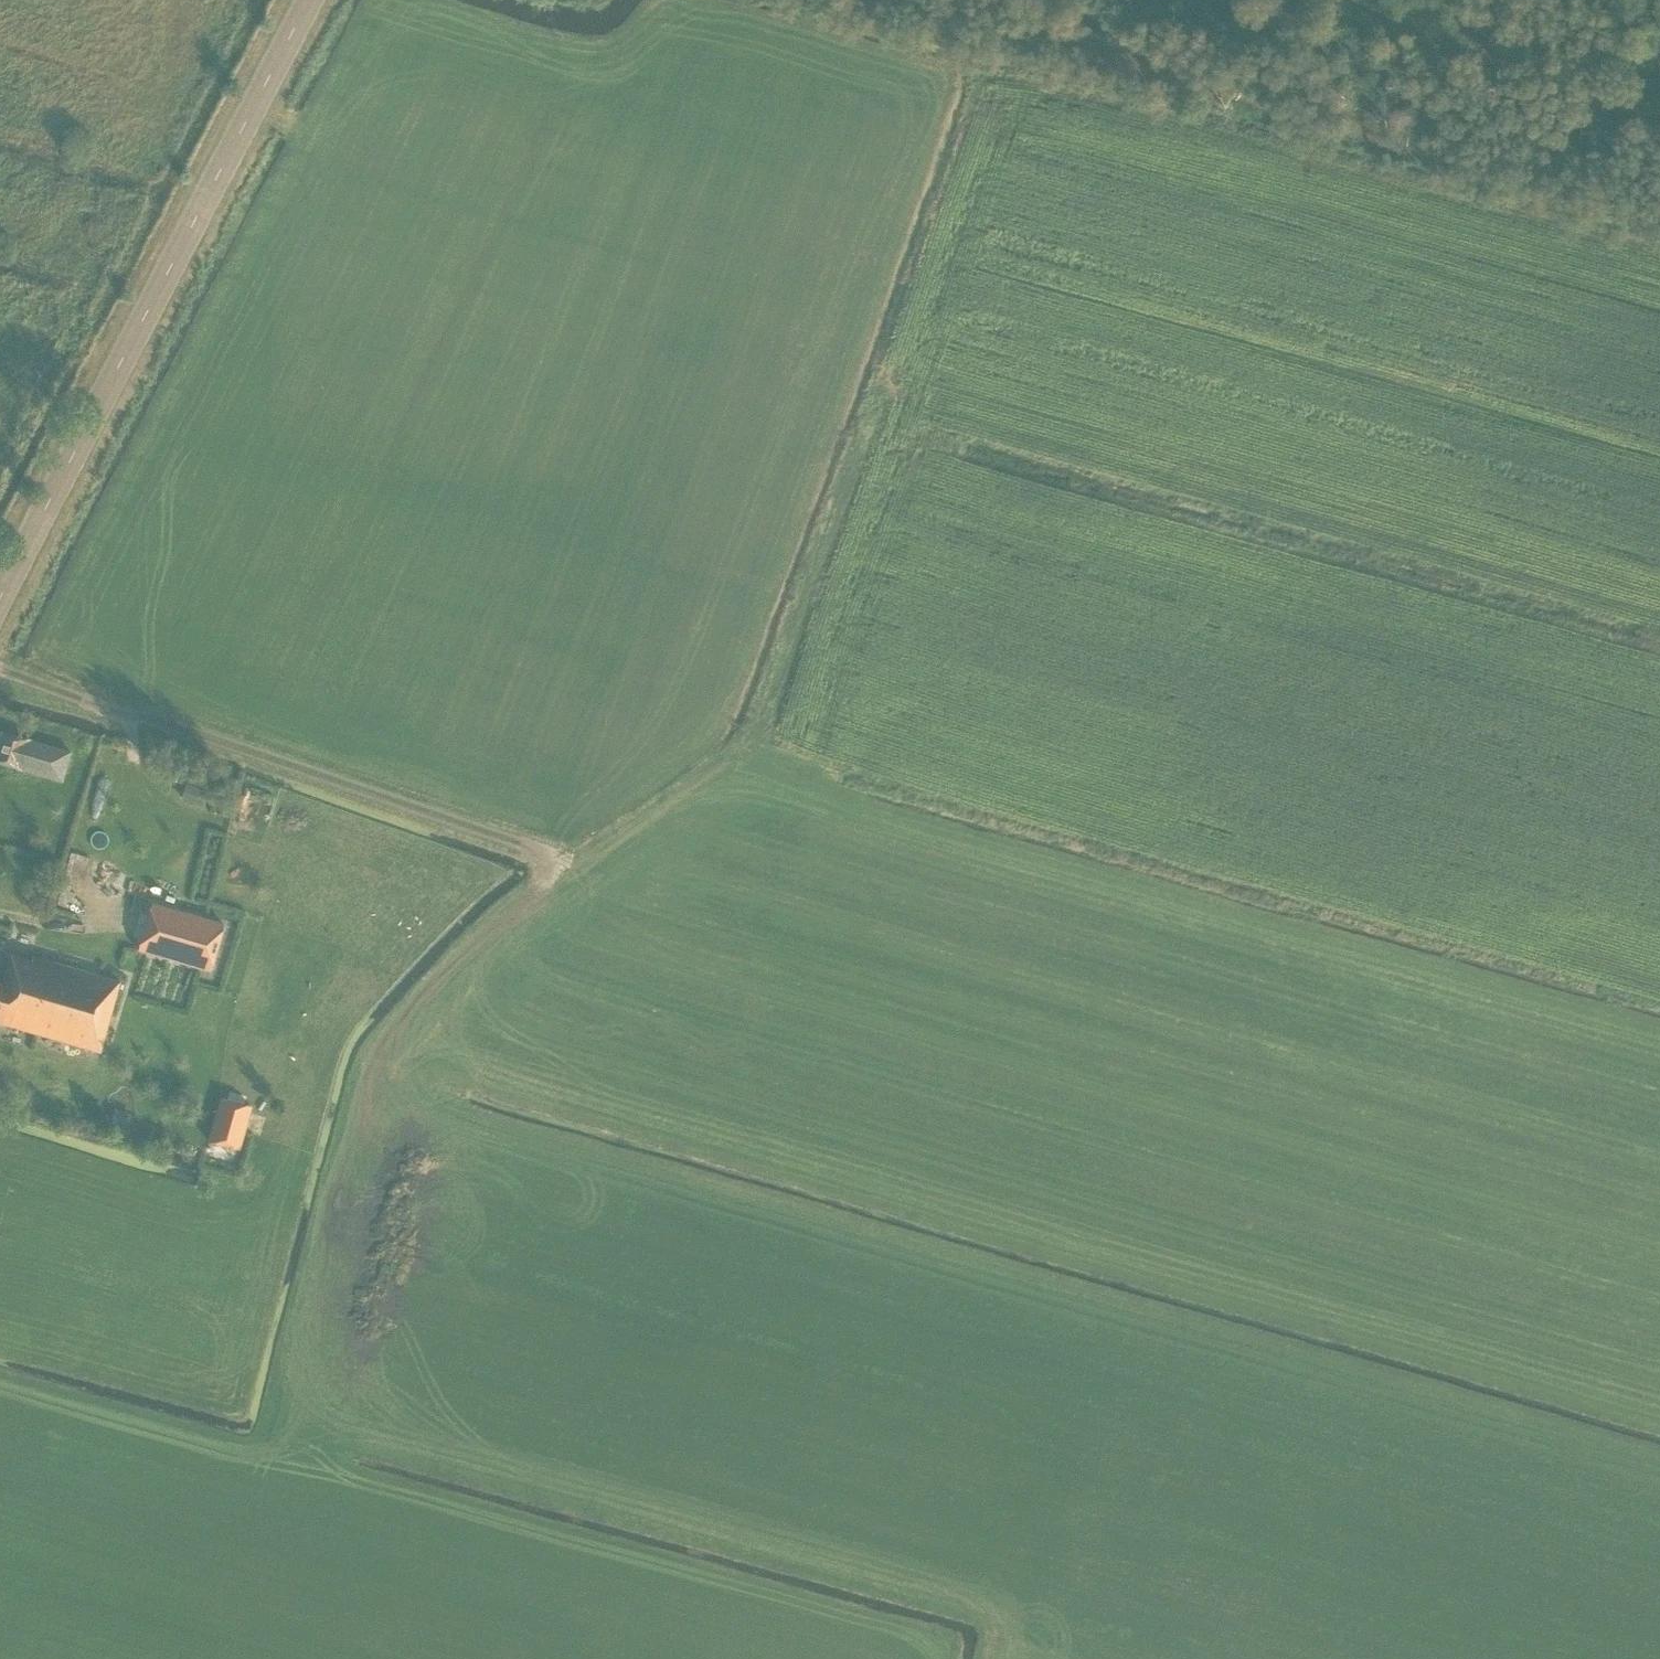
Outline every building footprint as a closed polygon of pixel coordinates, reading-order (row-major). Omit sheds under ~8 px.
[(0,731),(0,766),(22,773),(23,769),(63,780),(71,752),(90,757),(96,735),(48,722),(42,743),(0,731)] [(203,805),(207,789),(185,783),(181,799),(203,805)] [(4,906),(12,884),(0,880),(0,881),(0,904),(4,906)] [(66,907),(72,888),(62,885),(56,904),(66,907)] [(148,903),(135,950),(209,970),(222,923),(148,903)] [(63,964),(32,955),(30,960),(9,954),(1,983),(0,983),(0,1024),(99,1051),(104,1033),(114,1002),(120,980),(63,964)] [(240,1148),(252,1106),(220,1097),(208,1139),(240,1148)] [(126,1127),(130,1113),(115,1109),(111,1122),(126,1127)]
